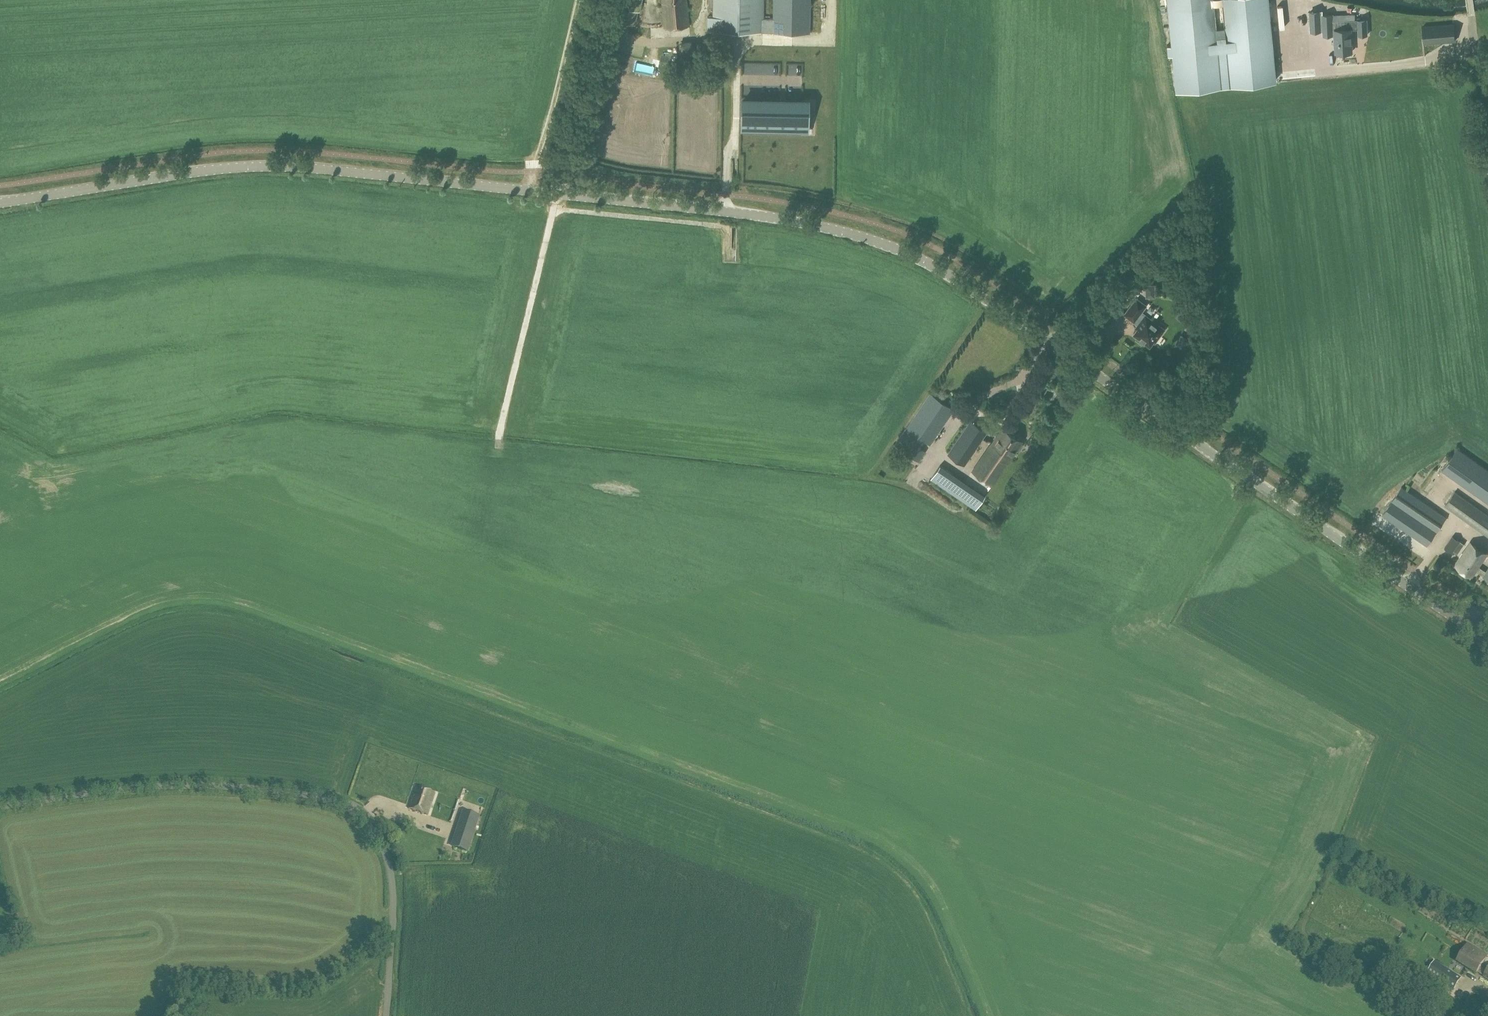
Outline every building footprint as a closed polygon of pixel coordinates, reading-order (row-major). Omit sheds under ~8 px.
[(618,20),(635,23),(640,0),(623,0),(618,20)] [(687,0),(662,0),(664,28),(689,26),(687,0)] [(713,17),(707,17),(706,31),(761,33),(761,32),(773,32),(810,33),(811,0),(773,0),(773,28),(764,27),(764,0),(713,0),(713,17)] [(1241,1),(1183,3),(1184,36),(1243,33),(1241,1)] [(1320,10),(1310,11),(1311,31),(1323,30),(1328,30),(1328,33),(1330,35),(1335,34),(1336,52),(1352,52),(1351,29),(1368,28),(1367,19),(1366,19),(1357,20),(1357,19),(1356,19),(1356,20),(1333,21),(1332,14),(1322,14),(1320,14),(1320,10)] [(1423,26),(1424,45),(1455,42),(1454,24),(1423,26)] [(801,131),(802,102),(742,101),(741,130),(801,131)] [(1139,329),(1135,334),(1150,346),(1153,341),(1155,342),(1165,330),(1146,315),(1145,316),(1141,313),(1147,306),(1137,298),(1125,314),(1135,322),(1135,321),(1139,324),(1136,328),(1137,328),(1139,329)] [(930,392),(905,429),(930,446),(955,409),(930,392)] [(965,466),(988,432),(970,420),(947,454),(965,466)] [(1022,441),(1002,428),(973,470),(993,484),(1022,441)] [(895,446),(925,465),(933,455),(903,434),(895,446)] [(1444,472),(1487,503),(1487,470),(1458,448),(1442,471),(1444,472)] [(985,495),(967,483),(941,465),(931,479),(957,496),(975,509),(985,495)] [(1424,485),(1432,474),(1429,472),(1421,483),(1424,485)] [(1446,517),(1401,487),(1382,515),(1427,546),(1446,517)] [(1487,536),(1487,515),(1455,491),(1445,506),(1487,536)] [(1460,542),(1453,536),(1445,548),(1452,553),(1460,542)] [(1480,573),(1483,569),(1478,566),(1487,553),(1470,542),(1455,564),(1472,576),(1476,570),(1480,573)] [(428,815),(435,794),(416,787),(409,809),(428,815)] [(425,820),(420,836),(444,844),(449,827),(441,825),(443,819),(451,821),(456,806),(438,800),(433,815),(440,817),(438,824),(425,820)] [(477,824),(463,819),(454,847),(468,852),(477,824)] [(1477,975),(1478,973),(1484,977),(1487,980),(1487,958),(1487,957),(1487,956),(1468,944),(1456,963),(1477,975)] [(1461,978),(1434,961),(1427,973),(1454,990),(1461,978)] [(1420,980),(1409,974),(1405,979),(1416,986),(1420,980)] [(1428,994),(1431,987),(1420,980),(1416,986),(1428,994)]
